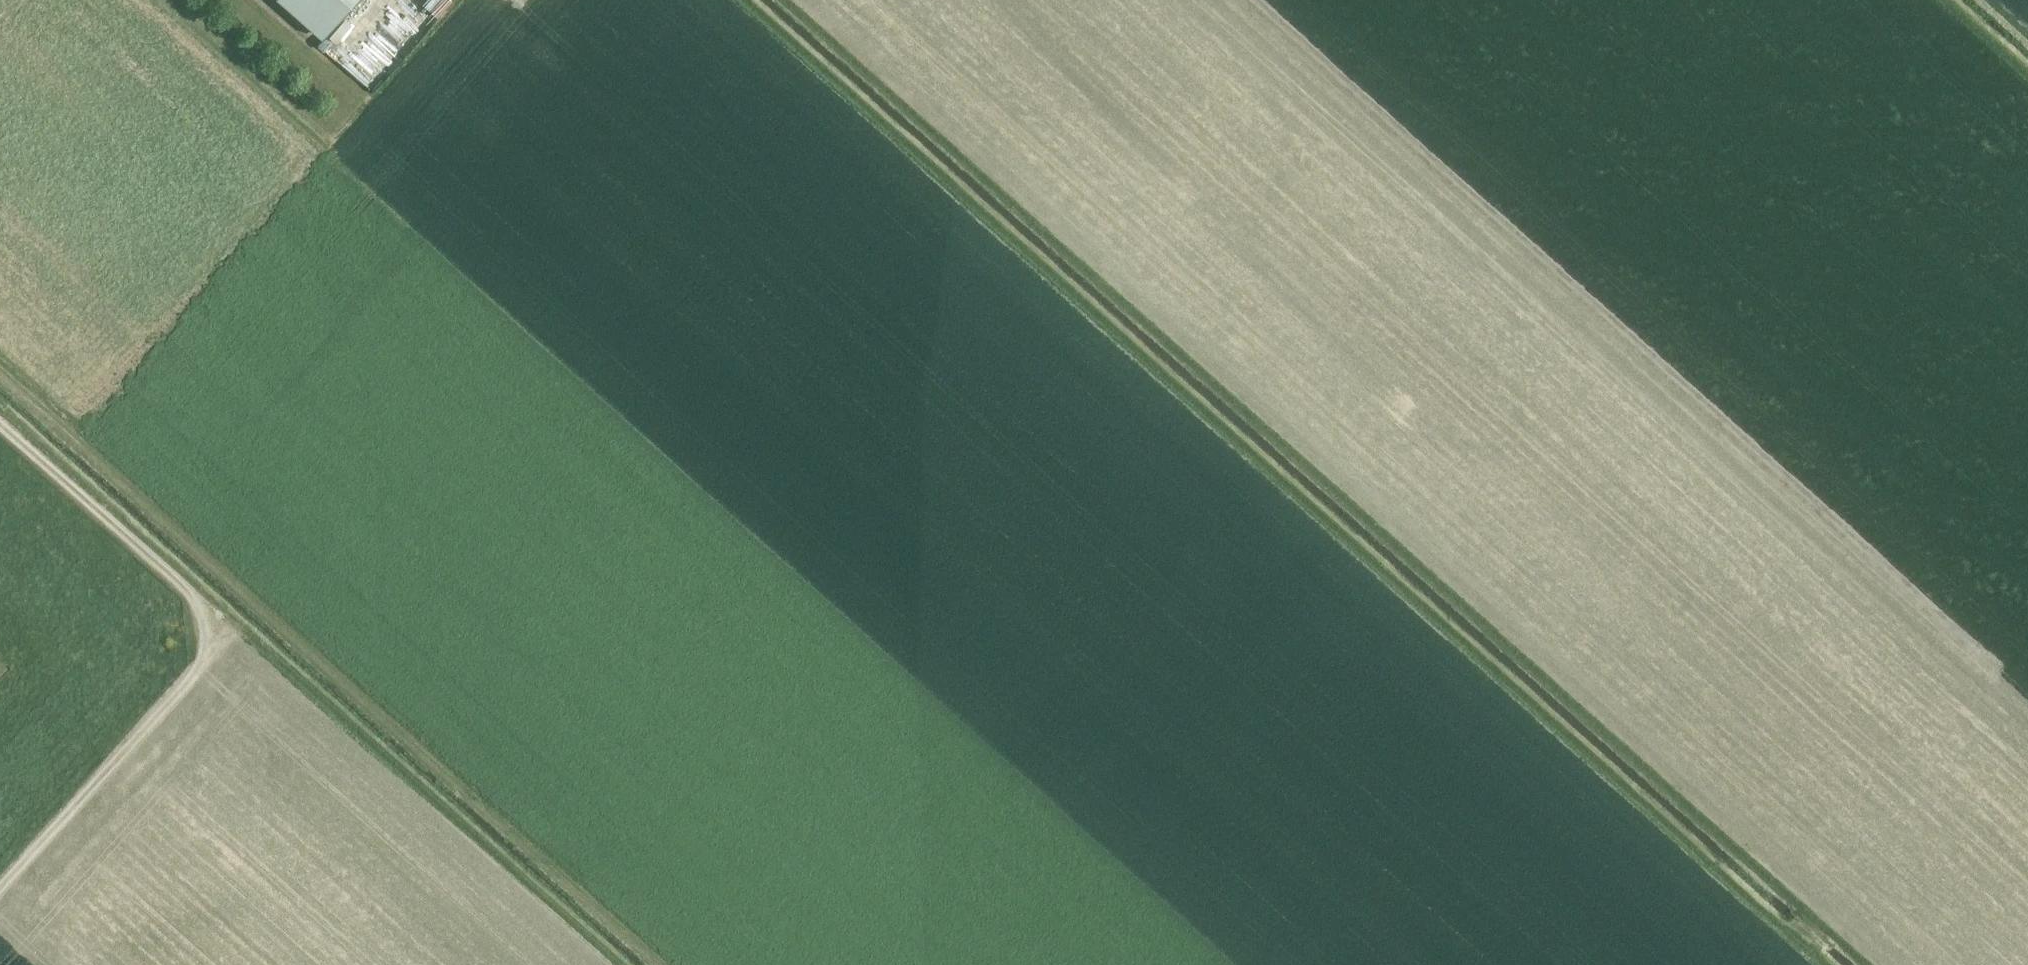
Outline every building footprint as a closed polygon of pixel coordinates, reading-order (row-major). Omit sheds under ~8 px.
[(325,37),(357,0),(283,0),(325,37)]
